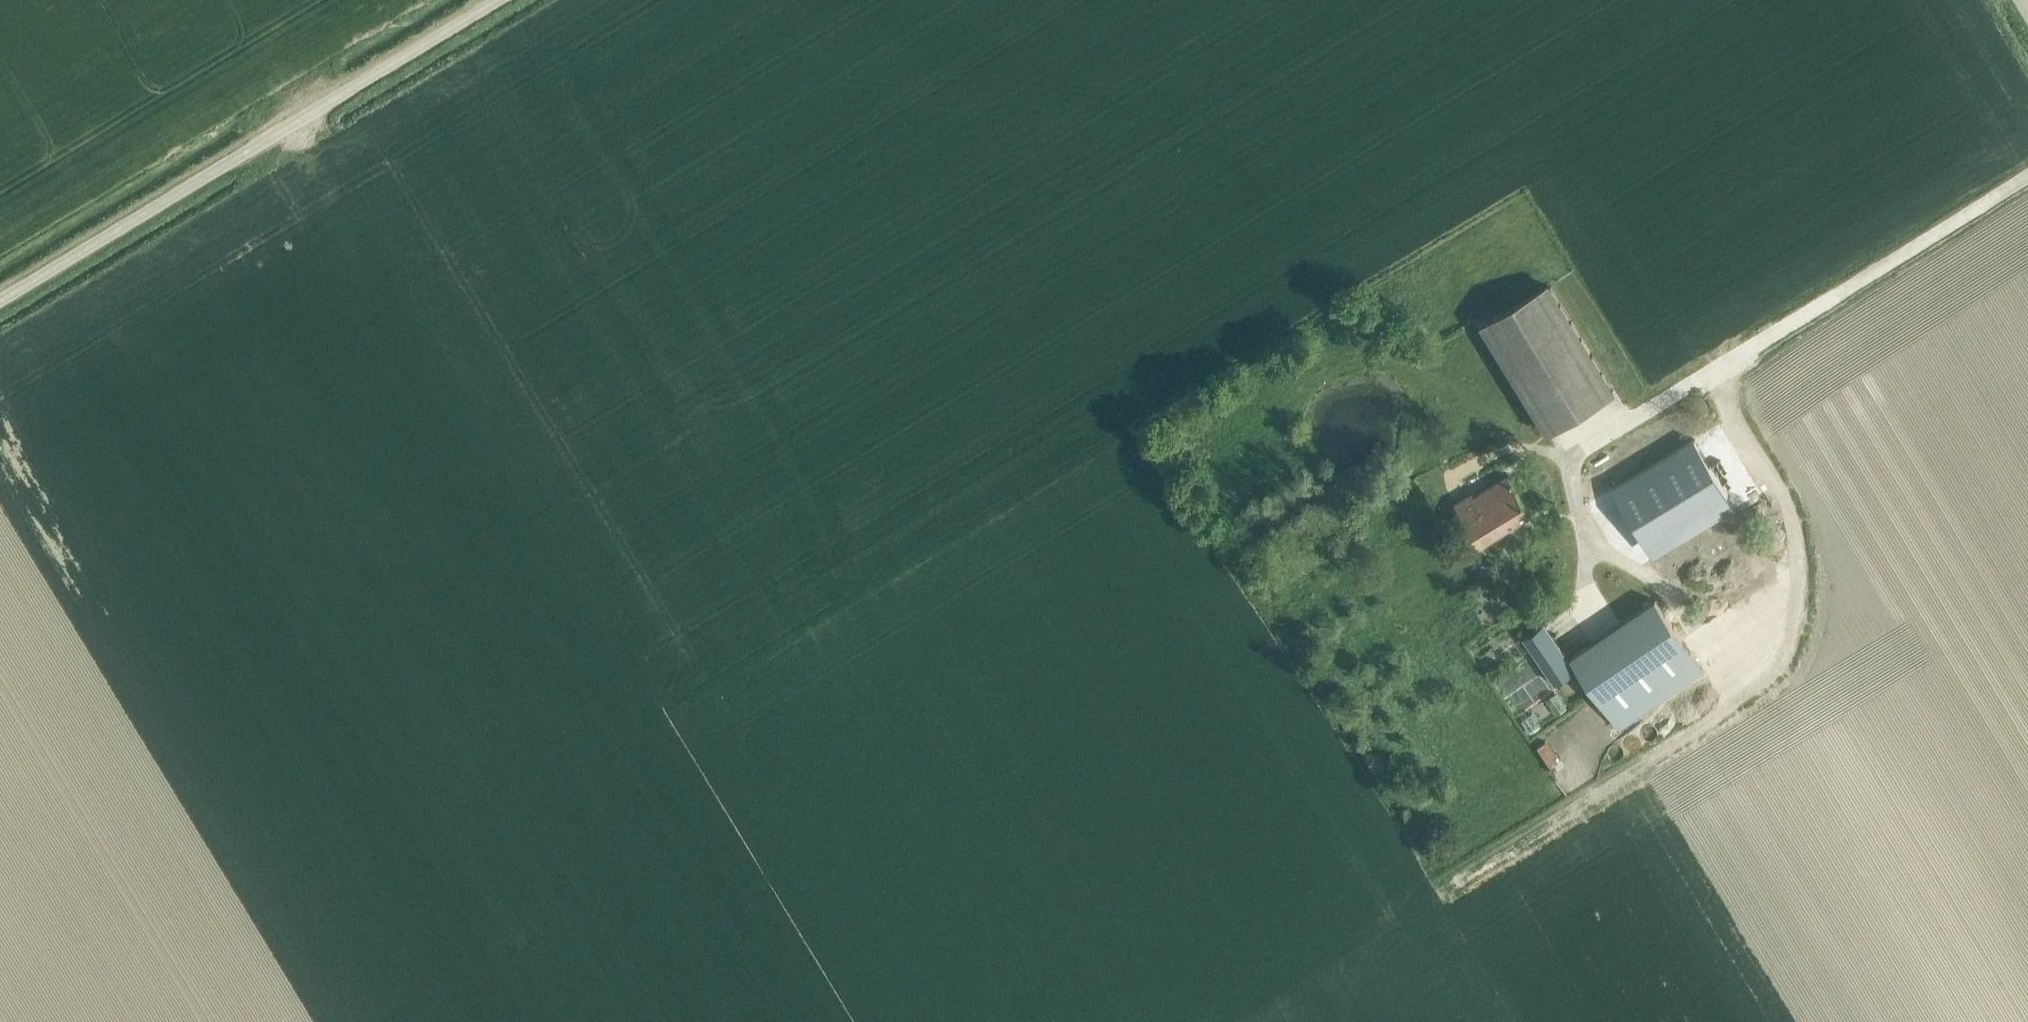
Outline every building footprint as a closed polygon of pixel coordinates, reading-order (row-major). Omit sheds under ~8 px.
[(1484,326),(1485,328),(1548,431),(1612,392),(1549,287),(1484,326)] [(1731,418),(1614,489),(1650,550),(1767,480),(1731,418)] [(1481,545),(1532,513),(1509,476),(1476,496),(1474,494),(1456,505),(1481,545)] [(1620,729),(1704,672),(1656,600),(1571,658),(1620,729)] [(1556,684),(1575,671),(1544,625),(1524,638),(1556,684)] [(1557,693),(1547,700),(1557,714),(1567,707),(1557,693)] [(1532,713),(1523,720),(1531,732),(1541,725),(1532,713)]
